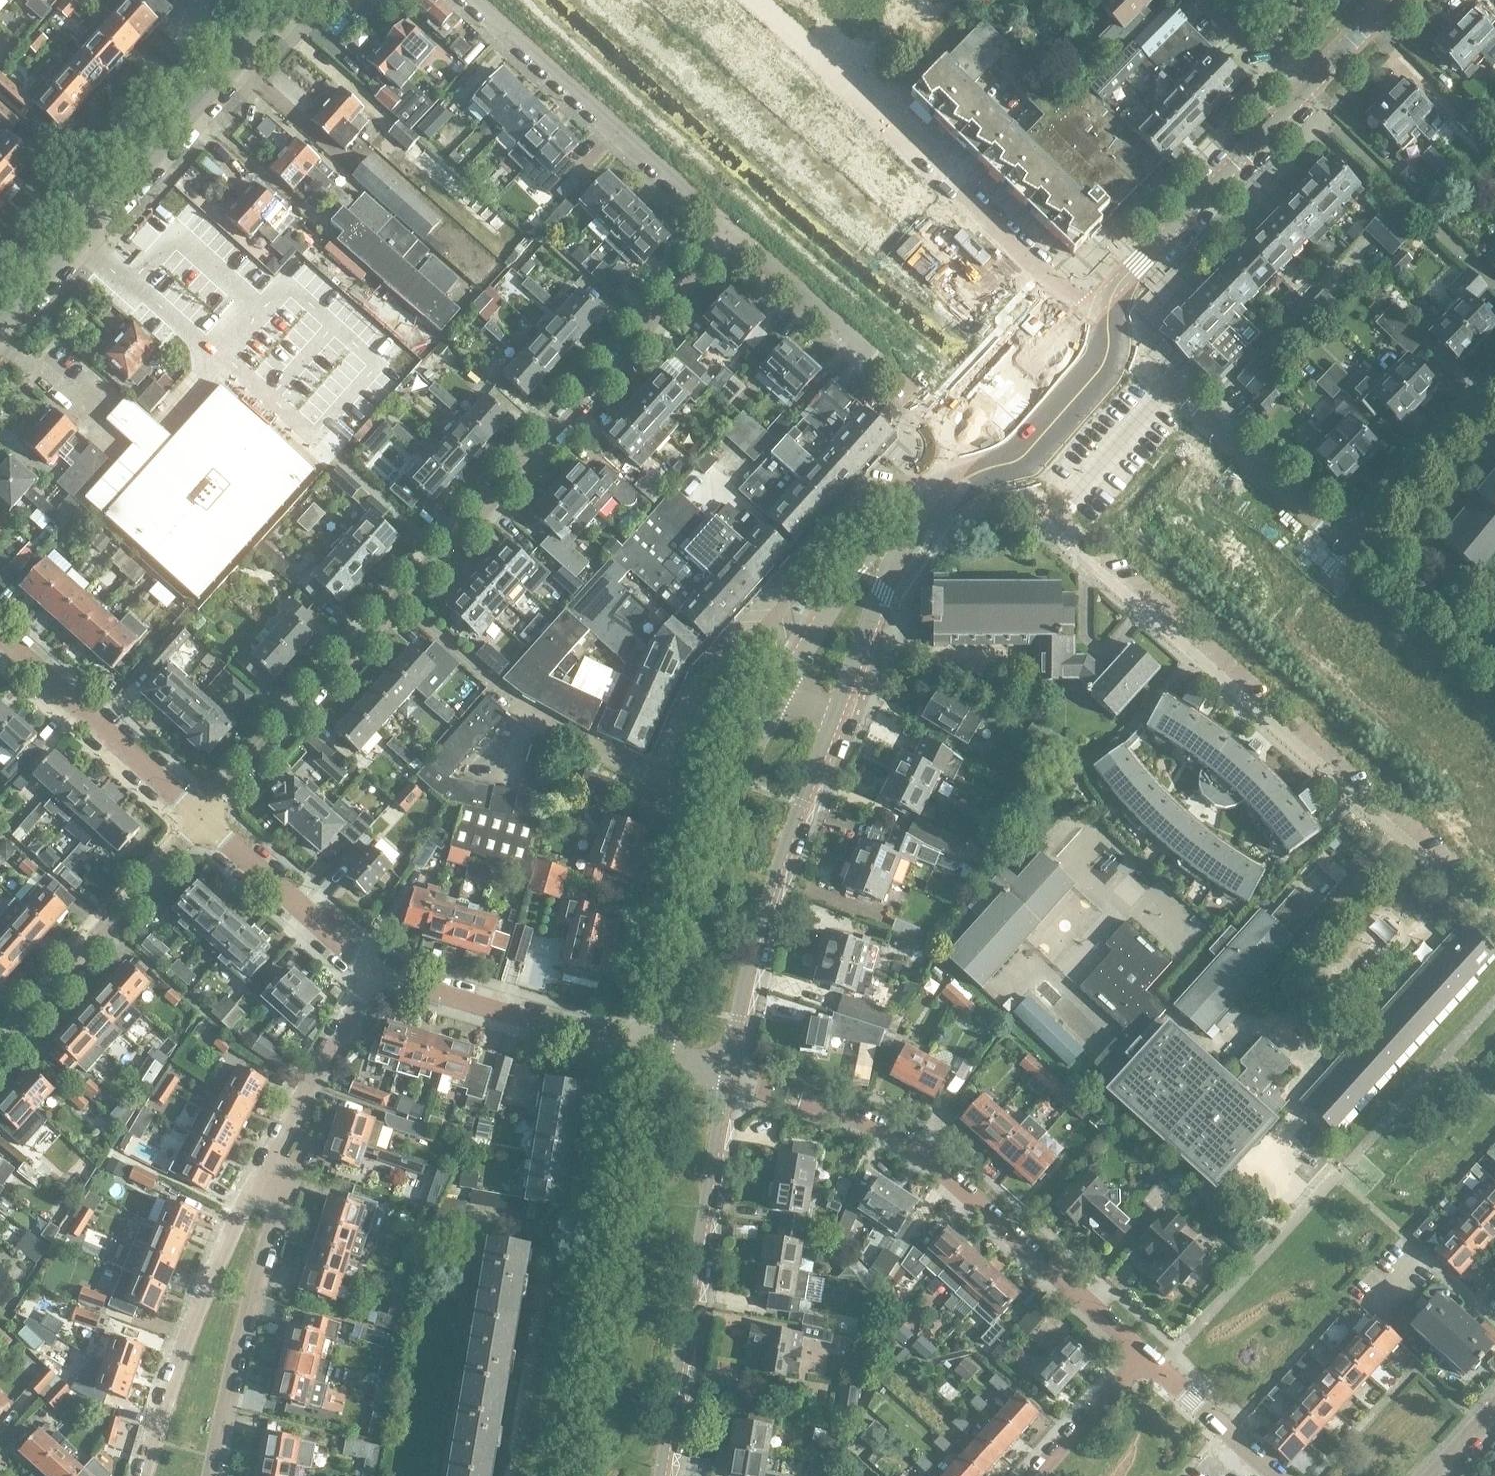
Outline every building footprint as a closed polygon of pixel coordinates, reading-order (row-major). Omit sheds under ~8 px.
[(52,7),(45,0),(21,0),(41,19),(52,7)] [(73,13),(80,5),(74,0),(66,0),(63,4),(73,13)] [(163,0),(95,0),(103,7),(102,7),(140,40),(170,6),(163,0)] [(415,6),(430,20),(427,24),(436,32),(446,22),(454,29),(461,21),(453,13),(438,0),(420,0),(415,6)] [(625,9),(633,0),(616,0),(625,9)] [(641,26),(660,43),(692,8),(683,0),(665,0),(643,25),(641,26)] [(1091,0),(1071,0),(1059,12),(1070,23),(1091,0)] [(1100,9),(1114,23),(1099,39),(1119,59),(1132,45),(1147,29),(1136,19),(1155,0),(1108,0),(1100,9)] [(57,10),(58,11),(67,19),(73,13),(63,4),(57,10)] [(140,40),(102,7),(111,15),(96,33),(124,58),(140,40)] [(1168,8),(1150,27),(1225,100),(1243,81),(1200,40),(1168,8)] [(1481,22),(1483,19),(1482,15),(1480,12),(1476,11),(1472,13),(1470,11),(1453,29),(1485,60),(1492,52),(1490,50),(1494,44),(1494,36),(1481,22)] [(62,19),(56,14),(55,13),(48,22),(55,28),(62,19)] [(403,23),(386,43),(416,71),(435,51),(403,23)] [(707,24),(678,56),(696,73),(725,41),(707,24)] [(983,24),(947,60),(973,86),(992,67),(1009,49),(983,24)] [(1225,100),(1150,27),(1147,29),(1132,45),(1207,118),(1225,100)] [(1485,60),(1453,29),(1436,46),(1438,49),(1436,52),(1437,57),(1440,60),(1444,60),(1448,58),(1469,79),(1479,69),(1477,67),(1485,60)] [(48,41),(39,32),(38,32),(32,38),(42,47),(48,41)] [(124,58),(96,33),(80,50),(108,76),(124,58)] [(458,73),(478,50),(462,36),(442,58),(458,73)] [(42,47),(32,38),(26,46),(36,55),(42,47)] [(696,73),(695,75),(713,91),(714,89),(743,57),(744,56),(726,40),(725,41),(696,73)] [(416,71),(386,43),(368,62),(391,82),(375,99),(411,131),(434,106),(415,88),(415,89),(408,82),(418,72),(416,71)] [(1207,118),(1132,45),(1119,59),(1111,68),(1157,112),(1153,116),(1166,128),(1173,121),(1189,137),(1207,118)] [(1009,49),(992,67),(1018,92),(1036,75),(1009,49)] [(108,76),(80,50),(64,67),(93,93),(108,76)] [(743,57),(714,89),(732,105),(760,74),(743,57)] [(93,93),(64,67),(49,84),(42,78),(42,79),(77,110),(93,93)] [(1157,112),(1111,68),(1089,90),(1163,163),(1164,161),(1165,162),(1189,137),(1173,121),(1166,128),(1153,116),(1157,112)] [(939,69),(911,98),(1074,255),(1112,214),(1085,187),(1077,196),(1021,141),(1018,145),(939,69)] [(472,103),(488,118),(518,87),(502,72),(472,103)] [(760,74),(732,105),(750,121),(778,90),(760,74)] [(1064,119),(1137,189),(1163,163),(1089,90),(1071,109),(1036,75),(1019,92),(1045,117),(1042,121),(1052,131),(1064,119)] [(42,79),(24,99),(0,77),(0,99),(22,119),(34,106),(60,129),(77,110),(42,79)] [(442,94),(450,85),(445,81),(437,89),(442,94)] [(1438,116),(1414,92),(1416,89),(1415,85),(1412,82),(1408,82),(1405,83),(1403,81),(1385,99),(1421,133),(1427,126),(1438,116)] [(518,87),(488,118),(503,132),(532,102),(518,87)] [(750,121),(748,123),(767,140),(799,105),(780,88),(778,90),(750,121)] [(339,90),(325,105),(359,134),(369,123),(359,115),(363,110),(339,90)] [(1421,133),(1385,99),(1368,116),(1370,118),(1368,122),(1369,126),(1372,129),(1376,129),(1380,127),(1404,151),(1414,140),(1416,141),(1421,135),(1420,134),(1421,133)] [(532,102),(503,132),(517,147),(547,117),(532,102)] [(3,132),(2,133),(0,132),(0,163),(17,178),(34,160),(7,136),(19,122),(0,104),(0,129),(3,132)] [(359,134),(325,105),(312,121),(345,151),(359,135),(359,134)] [(439,106),(418,129),(430,140),(437,133),(452,117),(439,106)] [(1466,111),(1455,122),(1484,150),(1470,164),(1480,174),(1492,162),(1491,161),(1494,157),(1494,141),(1482,128),(1466,111)] [(547,117),(517,147),(532,162),(562,132),(547,117)] [(1052,131),(1042,121),(1021,141),(1077,196),(1085,187),(1112,214),(1113,214),(1137,189),(1064,119),(1052,131)] [(508,221),(410,132),(399,122),(388,134),(408,152),(404,157),(494,237),(508,221)] [(562,132),(532,162),(548,177),(578,147),(562,132)] [(282,154),(306,176),(344,208),(415,271),(429,255),(363,196),(355,205),(313,168),(319,161),(295,139),(282,154)] [(1437,174),(1448,161),(1432,146),(1421,158),(1437,174)] [(458,166),(464,160),(455,151),(449,158),(458,166)] [(306,176),(282,154),(268,169),(284,183),(282,185),(291,193),(299,184),(306,176)] [(425,241),(443,221),(400,185),(370,157),(353,175),(425,241)] [(1322,164),(1309,177),(1310,177),(1340,206),(1349,196),(1354,201),(1362,192),(1343,175),(1347,171),(1334,159),(1331,162),(1330,161),(1324,166),(1322,164)] [(1480,174),(1489,183),(1494,176),(1494,165),(1492,162),(1480,174)] [(0,163),(0,194),(1,196),(17,178),(0,163)] [(1417,194),(1426,184),(1409,167),(1399,177),(1417,194)] [(479,186),(485,180),(476,171),(471,177),(479,186)] [(579,204),(595,220),(623,191),(607,176),(579,204)] [(1340,206),(1310,177),(1293,194),(1323,223),(1330,230),(1347,213),(1340,206)] [(254,184),(240,200),(273,230),(288,214),(254,184)] [(623,191),(595,220),(610,235),(638,207),(623,191)] [(1323,223),(1293,194),(1277,211),(1307,240),(1323,223)] [(273,230),(240,200),(225,217),(250,239),(258,231),(273,244),(271,246),(280,255),(283,252),(290,258),(297,251),(273,230)] [(540,229),(550,238),(575,209),(566,200),(540,229)] [(620,256),(654,222),(638,207),(610,235),(604,241),(620,256)] [(344,208),(331,223),(343,235),(337,243),(440,335),(461,312),(344,208)] [(1307,240),(1277,211),(1260,229),(1290,257),(1307,240)] [(1383,214),(1366,231),(1374,239),(1391,222),(1383,214)] [(670,238),(654,222),(620,256),(628,264),(634,258),(642,266),(670,238)] [(1391,222),(1374,239),(1383,248),(1400,231),(1391,222)] [(1290,257),(1260,229),(1244,246),(1273,275),(1290,257)] [(1409,240),(1400,231),(1383,248),(1392,257),(1409,240)] [(504,264),(510,270),(534,242),(527,237),(520,245),(504,264)] [(566,253),(582,267),(585,263),(591,257),(575,241),(566,253)] [(1273,275),(1244,246),(1227,263),(1257,292),(1273,275)] [(1483,257),(1494,270),(1494,247),(1483,257)] [(1398,276),(1413,261),(1402,251),(1388,266),(1398,276)] [(600,278),(609,268),(601,260),(591,270),(600,278)] [(1257,292),(1227,263),(1210,280),(1265,333),(1265,332),(1241,308),(1257,292)] [(617,294),(617,293),(626,283),(609,268),(600,278),(617,294)] [(1449,317),(1477,344),(1494,326),(1494,325),(1472,303),(1487,288),(1470,271),(1449,292),(1456,299),(1454,301),(1459,307),(1449,317)] [(545,307),(552,299),(529,278),(522,286),(545,307)] [(1265,333),(1210,280),(1194,297),(1248,350),(1265,333)] [(604,312),(581,291),(575,285),(566,296),(572,301),(562,313),(585,334),(604,312)] [(703,322),(719,337),(746,307),(729,292),(703,322)] [(1310,341),(1342,309),(1324,292),(1293,324),(1310,341)] [(394,295),(378,313),(408,340),(424,322),(394,295)] [(1248,350),(1194,297),(1177,314),(1231,367),(1248,350)] [(1428,336),(1395,304),(1384,315),(1417,347),(1428,336)] [(746,307),(719,337),(735,351),(762,322),(746,307)] [(478,310),(472,317),(485,329),(508,349),(514,341),(491,321),(478,310)] [(562,313),(543,334),(566,355),(585,334),(562,313)] [(1231,367),(1177,314),(1176,314),(1165,326),(1168,329),(1162,334),(1163,335),(1160,338),(1172,350),(1175,347),(1215,386),(1231,367)] [(1384,315),(1375,323),(1409,356),(1417,347),(1384,315)] [(1459,363),(1477,344),(1449,317),(1439,327),(1434,322),(1426,330),(1459,363)] [(159,346),(134,323),(119,340),(144,363),(159,346)] [(547,376),(566,355),(543,334),(535,327),(525,337),(533,344),(524,355),(547,376)] [(144,363),(119,340),(103,358),(128,380),(144,363)] [(672,356),(686,368),(689,370),(703,355),(687,340),(672,356)] [(758,372),(775,387),(801,357),(784,342),(758,372)] [(1403,354),(1397,361),(1391,355),(1386,355),(1380,362),(1379,368),(1390,378),(1418,405),(1436,386),(1403,354)] [(528,398),(547,376),(524,355),(504,376),(528,398)] [(704,355),(703,355),(689,370),(700,380),(708,372),(697,363),(704,355)] [(801,357),(775,387),(792,402),(818,373),(801,357)] [(1246,389),(1262,373),(1254,364),(1237,381),(1246,389)] [(1342,391),(1352,380),(1336,364),(1325,375),(1342,391)] [(686,368),(672,383),(660,372),(646,388),(676,415),(683,408),(680,405),(686,397),(696,406),(711,390),(707,387),(700,380),(689,370),(686,368)] [(725,368),(707,387),(711,390),(717,395),(734,376),(725,368)] [(1255,398),(1272,382),(1262,373),(1246,389),(1255,398)] [(157,383),(168,393),(175,385),(165,375),(157,383)] [(1342,391),(1325,375),(1317,384),(1333,400),(1342,391)] [(734,376),(717,395),(729,407),(746,388),(733,377),(734,377),(734,376)] [(1418,405),(1390,378),(1381,388),(1375,383),(1372,386),(1366,380),(1351,395),(1375,418),(1384,408),(1400,424),(1418,405)] [(831,382),(816,400),(875,453),(892,435),(862,408),(861,409),(831,382)] [(451,412),(459,404),(435,383),(430,389),(431,393),(451,412)] [(118,462),(85,498),(198,601),(316,470),(222,385),(173,439),(147,416),(127,397),(106,421),(134,446),(119,463),(118,462)] [(676,415),(646,388),(632,404),(669,437),(683,422),(676,415)] [(1265,412),(1279,397),(1271,388),(1256,403),(1265,412)] [(486,397),(467,418),(490,439),(510,418),(486,397)] [(875,453),(816,400),(808,409),(812,412),(803,421),(809,426),(859,471),(875,453)] [(669,437),(632,404),(618,419),(648,446),(655,452),(669,437)] [(78,432),(53,410),(38,426),(93,476),(109,459),(92,444),(92,445),(81,457),(73,451),(67,445),(78,432)] [(754,461),(773,440),(742,412),(723,433),(754,461)] [(780,442),(796,424),(783,413),(767,431),(780,442)] [(467,418),(448,439),(471,460),(490,439),(467,418)] [(648,446),(618,419),(604,435),(630,460),(637,452),(641,455),(648,446)] [(1333,425),(1325,434),(1359,467),(1377,448),(1348,420),(1339,431),(1333,425)] [(389,436),(390,433),(413,454),(421,446),(397,425),(394,430),(385,423),(380,428),(389,436)] [(93,476),(38,426),(23,442),(48,465),(59,453),(66,459),(73,466),(57,483),(74,498),(93,476)] [(859,471),(809,426),(802,435),(794,428),(786,437),(787,438),(843,489),(859,471)] [(1359,467),(1325,434),(1317,442),(1323,447),(1313,457),(1341,485),(1359,467)] [(780,445),(770,456),(827,506),(843,489),(787,438),(780,445)] [(448,439),(429,460),(453,481),(471,460),(448,439)] [(770,456),(754,473),(811,524),(827,506),(770,456)] [(0,471),(0,475),(23,496),(37,481),(12,458),(0,471)] [(433,502),(453,481),(429,460),(410,481),(433,502)] [(637,493),(607,467),(595,480),(578,465),(563,481),(599,514),(614,498),(622,505),(625,506),(629,506),(633,506),(635,504),(637,501),(637,500),(637,497),(637,493)] [(364,521),(356,530),(383,554),(397,537),(379,521),(387,511),(338,467),(328,477),(366,510),(360,517),(364,521)] [(647,473),(634,487),(654,504),(666,491),(647,473)] [(738,492),(764,516),(794,543),(811,524),(754,473),(738,492)] [(0,475),(0,503),(9,512),(23,496),(0,475)] [(1442,541),(1479,572),(1494,552),(1494,477),(1442,541)] [(548,498),(584,530),(585,531),(599,514),(563,481),(548,498)] [(31,488),(23,496),(59,529),(81,505),(70,495),(56,510),(31,488)] [(663,568),(680,550),(696,532),(711,515),(711,514),(706,519),(674,490),(630,538),(625,544),(611,560),(627,575),(631,570),(677,613),(674,617),(702,642),(705,639),(706,640),(723,621),(696,597),(693,594),(663,568)] [(584,530),(548,498),(533,515),(553,533),(540,547),(563,568),(576,580),(589,564),(570,546),(584,530)] [(717,517),(716,518),(725,526),(771,568),(788,550),(743,509),(739,514),(728,504),(726,507),(721,503),(712,513),(717,517)] [(318,524),(326,515),(314,504),(306,513),(318,524)] [(43,530),(51,522),(38,510),(30,519),(43,530)] [(318,524),(306,513),(297,523),(308,534),(318,524)] [(771,568),(725,526),(716,518),(716,519),(711,515),(696,532),(725,559),(755,586),(771,568)] [(383,554),(356,530),(348,538),(344,535),(337,542),(368,570),(383,554)] [(725,559),(696,532),(680,550),(693,561),(739,603),(755,586),(725,559)] [(100,553),(110,541),(103,534),(92,546),(100,553)] [(277,550),(263,537),(251,550),(281,577),(290,567),(275,553),(277,550)] [(507,544),(501,551),(499,549),(490,559),(492,560),(519,584),(526,576),(531,580),(538,572),(517,553),(520,549),(508,539),(505,543),(507,544)] [(32,541),(13,559),(28,575),(44,560),(38,553),(41,550),(32,541)] [(368,570),(337,542),(331,549),(336,553),(328,562),(354,586),(368,570)] [(739,603),(693,561),(680,550),(663,568),(693,594),(723,621),(739,603)] [(519,584),(492,560),(490,559),(482,568),(483,570),(478,576),(509,604),(516,597),(511,593),(519,584)] [(128,579),(139,567),(131,560),(120,572),(128,579)] [(627,575),(611,560),(566,610),(598,638),(627,664),(673,686),(683,665),(700,647),(699,646),(702,642),(674,617),(669,621),(654,607),(649,612),(619,583),(627,575)] [(22,588),(40,604),(64,578),(45,561),(22,588)] [(354,586),(328,562),(319,571),(315,567),(299,586),(312,598),(322,586),(340,602),(354,586)] [(19,574),(8,564),(0,573),(0,585),(5,589),(19,574)] [(136,586),(146,573),(139,567),(128,579),(136,586)] [(583,586),(576,580),(563,568),(553,579),(573,598),(583,586)] [(509,604),(478,576),(472,582),(471,581),(462,590),(464,592),(490,616),(499,607),(503,611),(509,604)] [(64,578),(40,604),(58,621),(82,594),(64,578)] [(948,578),(934,578),(933,588),(921,588),(922,598),(922,602),(916,604),(913,607),(912,610),(911,613),(912,616),(913,618),(915,620),(917,621),(922,622),(922,638),(933,638),(933,647),(948,647),(948,644),(1036,644),(1036,674),(1042,674),(1042,682),(1061,683),(1061,679),(1078,679),(1088,689),(1085,692),(1115,719),(1160,670),(1133,646),(1106,675),(1087,658),(1074,658),(1074,639),(1071,639),(1071,626),(1074,626),(1074,598),(1061,598),(1061,587),(1047,587),(1047,581),(948,581),(948,578)] [(175,600),(158,583),(147,596),(165,612),(175,600)] [(490,616),(464,592),(462,590),(453,600),(455,601),(449,608),(447,606),(444,610),(457,622),(460,618),(480,636),(488,628),(483,624),(490,616)] [(82,594),(58,621),(76,637),(100,610),(105,605),(97,598),(93,604),(82,594)] [(289,614),(278,627),(272,622),(264,630),(294,657),(314,636),(303,626),(312,616),(293,599),(284,609),(289,614)] [(151,630),(161,638),(186,610),(176,602),(151,630)] [(100,610),(76,637),(94,653),(118,627),(100,610)] [(568,656),(571,653),(578,660),(598,638),(566,610),(547,631),(547,632),(503,680),(503,681),(523,696),(567,720),(589,733),(591,728),(603,703),(560,683),(549,678),(568,656)] [(532,642),(549,624),(539,615),(522,633),(532,642)] [(118,627),(94,653),(113,670),(137,643),(118,627)] [(147,663),(162,676),(173,664),(179,669),(183,665),(182,659),(176,654),(191,637),(180,627),(147,663)] [(294,657),(264,630),(256,639),(261,645),(251,656),(246,651),(236,662),(255,679),(265,669),(275,678),(294,657)] [(487,644),(476,656),(500,678),(510,666),(487,644)] [(411,647),(392,669),(415,690),(434,668),(411,647)] [(208,669),(217,659),(209,653),(201,663),(208,669)] [(145,695),(160,709),(185,683),(177,676),(181,671),(179,669),(173,664),(162,676),(145,695)] [(653,729),(673,686),(627,664),(622,674),(611,698),(607,707),(653,729)] [(415,690),(392,669),(373,689),(396,710),(415,690)] [(244,707),(254,696),(233,677),(223,688),(244,707)] [(187,679),(185,683),(160,709),(176,723),(200,696),(193,690),(196,687),(187,679)] [(396,710),(373,689),(354,710),(378,731),(396,710)] [(923,718),(962,742),(967,745),(986,713),(972,705),(968,711),(938,693),(923,718)] [(1188,694),(1182,703),(1199,714),(1205,704),(1188,694)] [(200,696),(176,723),(192,737),(216,711),(218,707),(209,699),(207,702),(200,696)] [(448,725),(454,717),(431,696),(424,704),(448,725)] [(449,779),(507,714),(488,697),(441,749),(417,776),(449,805),(462,807),(451,848),(471,854),(480,857),(529,884),(532,876),(537,861),(527,858),(537,820),(560,743),(535,736),(518,793),(449,779)] [(1242,753),(1226,740),(1196,718),(1164,699),(1163,698),(1146,730),(1147,731),(1147,730),(1176,748),(1204,767),(1199,777),(1199,787),(1202,797),(1214,808),(1225,810),(1235,808),(1244,802),(1267,827),(1288,854),(1289,855),(1318,834),(1317,833),(1317,834),(1306,819),(1281,791),(1254,763),(1255,757),(1262,750),(1254,744),(1248,751),(1242,753)] [(16,717),(0,703),(0,734),(16,717)] [(653,729),(607,707),(596,730),(642,752),(653,729)] [(378,731),(354,710),(335,731),(358,752),(378,731)] [(216,711),(192,737),(194,739),(192,742),(200,749),(202,747),(209,753),(237,722),(228,714),(224,718),(216,711)] [(0,734),(0,749),(2,747),(16,760),(37,736),(16,717),(0,734)] [(386,746),(409,767),(418,775),(425,767),(416,758),(393,738),(386,746)] [(903,755),(892,776),(928,794),(939,773),(953,780),(962,761),(925,739),(920,748),(913,760),(903,755)] [(1192,824),(1180,813),(1155,788),(1133,762),(1123,749),(1123,748),(1122,747),(1093,768),(1094,769),(1117,798),(1143,825),(1157,839),(1170,850),(1185,862),(1200,874),(1232,894),(1247,903),(1248,904),(1265,873),(1264,872),(1235,855),(1206,835),(1192,824)] [(34,776),(55,795),(76,772),(55,752),(34,776)] [(348,776),(340,769),(322,752),(313,762),(339,785),(348,776)] [(992,780),(989,778),(997,765),(977,754),(970,767),(992,780)] [(611,800),(617,782),(585,771),(579,789),(611,800)] [(76,772),(55,795),(44,808),(48,812),(51,815),(58,815),(68,824),(97,791),(76,772)] [(928,794),(892,776),(881,798),(897,806),(894,810),(905,816),(907,811),(917,816),(928,794)] [(283,819),(289,825),(316,795),(314,793),(311,797),(303,789),(306,785),(298,778),(287,790),(285,788),(275,798),(278,800),(270,808),(278,815),(275,818),(280,823),(283,819)] [(407,814),(424,795),(410,783),(394,802),(407,814)] [(118,810),(97,791),(68,824),(64,829),(81,844),(62,866),(63,866),(56,874),(59,876),(118,810)] [(1307,794),(1298,801),(1310,816),(1319,809),(1307,794)] [(316,795),(289,825),(304,838),(328,812),(321,805),(324,802),(316,795)] [(2,797),(0,799),(0,813),(9,803),(2,797)] [(40,805),(20,827),(14,822),(7,830),(14,836),(21,829),(28,835),(48,812),(44,808),(40,805)] [(140,829),(118,810),(59,876),(75,891),(83,884),(71,872),(90,850),(87,846),(98,834),(119,853),(140,829)] [(328,812),(304,838),(320,853),(348,822),(339,814),(335,818),(328,812)] [(354,846),(375,823),(364,812),(342,836),(354,846)] [(604,828),(599,841),(638,855),(646,831),(604,816),(600,826),(604,828)] [(915,820),(907,835),(950,857),(951,855),(958,859),(964,847),(957,843),(958,841),(915,820)] [(436,827),(427,841),(442,851),(445,846),(442,844),(448,835),(436,827)] [(946,866),(950,857),(907,835),(892,830),(884,852),(861,843),(852,866),(890,880),(902,885),(911,863),(915,864),(917,859),(934,866),(935,865),(940,867),(946,866)] [(0,848),(0,851),(10,858),(17,849),(5,841),(0,848)] [(37,859),(38,857),(52,869),(60,860),(47,848),(38,841),(29,851),(37,859)] [(638,855),(599,841),(594,855),(591,854),(583,877),(600,883),(604,870),(629,879),(638,855)] [(365,895),(392,866),(372,848),(346,878),(365,895)] [(471,854),(451,848),(447,862),(467,868),(471,854)] [(1317,906),(1350,872),(1324,848),(1302,870),(1307,875),(1297,886),(1317,906)] [(1073,886),(1038,855),(1015,881),(1002,870),(969,908),(981,919),(946,957),(982,989),(1038,926),(1038,925),(1073,886)] [(37,870),(26,861),(19,868),(30,878),(37,870)] [(537,861),(532,876),(565,886),(569,871),(537,861)] [(474,881),(479,864),(470,862),(465,878),(474,881)] [(890,880),(852,866),(844,888),(859,894),(857,899),(869,904),(871,899),(881,903),(890,880)] [(503,904),(517,908),(523,888),(509,884),(503,904)] [(181,937),(186,931),(214,900),(197,885),(174,911),(171,911),(169,913),(169,916),(179,925),(174,930),(181,937)] [(426,932),(436,896),(438,890),(426,887),(424,893),(415,890),(409,912),(405,911),(402,921),(406,922),(405,926),(426,932)] [(29,900),(24,906),(50,930),(68,910),(46,889),(33,904),(29,900)] [(1259,911),(1237,935),(1229,927),(1207,952),(1215,960),(1172,1007),(1203,1035),(1258,974),(1272,986),(1283,974),(1281,972),(1280,972),(1275,962),(1270,963),(1269,962),(1315,910),(1295,892),(1269,920),(1259,911)] [(436,896),(426,932),(424,938),(445,944),(455,909),(443,906),(446,899),(436,896)] [(616,925),(590,919),(593,907),(562,899),(557,921),(574,926),(570,940),(613,951),(617,935),(614,934),(616,925)] [(214,900),(186,931),(193,938),(197,933),(206,941),(230,915),(214,900)] [(1157,1021),(1156,1020),(1164,1011),(1143,992),(1170,963),(1103,902),(1083,925),(1090,932),(1057,969),(1125,1030),(1116,1040),(1094,1064),(1095,1065),(1094,1066),(1118,1088),(1114,1092),(1215,1184),(1236,1160),(1229,1154),(1250,1131),(1257,1138),(1292,1099),(1280,1089),(1298,1069),(1264,1039),(1263,1040),(1261,1038),(1239,1063),(1241,1065),(1240,1065),(1246,1071),(1232,1086),(1159,1020),(1157,1021)] [(10,929),(32,950),(50,930),(24,906),(23,907),(27,910),(10,929)] [(467,913),(455,909),(445,944),(466,950),(478,908),(469,906),(467,913)] [(478,908),(466,950),(488,957),(498,922),(485,918),(488,911),(478,908)] [(230,915),(206,941),(215,949),(211,954),(218,961),(246,929),(230,915)] [(915,942),(920,929),(896,920),(891,932),(915,942)] [(1439,948),(1300,1102),(1333,1132),(1494,953),(1494,952),(1462,923),(1439,948)] [(534,931),(517,926),(516,926),(506,960),(524,965),(534,931)] [(0,940),(0,956),(14,969),(32,950),(10,929),(0,940)] [(246,929),(218,961),(226,967),(230,962),(239,971),(263,944),(246,929)] [(152,935),(142,946),(141,947),(160,963),(170,951),(152,935)] [(877,950),(868,947),(829,936),(822,959),(874,974),(880,954),(877,950)] [(613,951),(570,940),(570,941),(566,940),(564,949),(567,950),(564,965),(587,971),(584,981),(598,985),(601,974),(604,975),(610,951),(613,952),(613,951)] [(0,956),(0,985),(14,969),(0,956)] [(874,974),(822,959),(815,982),(864,997),(866,989),(869,990),(874,974)] [(178,978),(187,969),(178,961),(169,970),(178,978)] [(141,976),(127,963),(109,984),(131,1003),(150,983),(142,976),(141,976)] [(178,978),(188,987),(196,977),(187,969),(178,978)] [(263,998),(280,1013),(309,981),(299,973),(297,975),(295,972),(293,974),(289,970),(281,979),(277,975),(267,985),(271,989),(263,998)] [(1282,989),(1289,995),(1297,986),(1290,980),(1282,989)] [(309,981),(280,1013),(305,1035),(320,1019),(316,1016),(319,1013),(314,1009),(322,1000),(318,996),(319,994),(316,992),(318,990),(309,981)] [(975,1007),(977,1005),(976,1004),(976,1003),(964,992),(953,981),(941,994),(967,1019),(977,1008),(975,1007)] [(131,1003),(109,984),(91,1003),(113,1023),(113,1024),(126,1036),(133,1028),(120,1016),(131,1003)] [(175,1008),(182,1000),(171,990),(164,998),(175,1008)] [(219,1021),(235,1005),(226,997),(211,1014),(219,1021)] [(1013,1013),(1069,1068),(1084,1052),(1028,998),(1013,1013)] [(113,1023),(91,1003),(74,1023),(96,1043),(95,1044),(102,1050),(108,1055),(116,1046),(103,1035),(113,1024),(113,1023)] [(888,1031),(894,1016),(894,1014),(863,1003),(857,1021),(870,1025),(888,1031)] [(231,1032),(231,1031),(246,1015),(235,1005),(219,1021),(231,1032)] [(827,1055),(833,1021),(807,1017),(801,1051),(827,1055)] [(74,1023),(55,1043),(58,1046),(50,1055),(70,1072),(77,1064),(85,1071),(102,1050),(95,1044),(96,1043),(74,1023)] [(388,1060),(399,1063),(410,1030),(388,1023),(385,1034),(382,1033),(378,1045),(381,1046),(376,1063),(386,1066),(388,1060)] [(430,1036),(410,1030),(399,1063),(410,1066),(408,1072),(418,1076),(430,1036)] [(451,1043),(430,1036),(418,1076),(429,1079),(431,1073),(441,1076),(451,1043)] [(224,1055),(232,1046),(221,1037),(213,1045),(224,1055)] [(261,1037),(252,1050),(252,1051),(278,1068),(287,1054),(261,1037)] [(152,1077),(153,1075),(168,1053),(159,1047),(155,1052),(140,1040),(132,1049),(140,1056),(139,1057),(147,1064),(143,1071),(152,1077)] [(467,1090),(466,1096),(481,1100),(491,1069),(472,1064),(473,1060),(470,1059),(473,1049),(451,1043),(441,1076),(452,1079),(450,1085),(467,1090)] [(890,1076),(911,1088),(927,1059),(914,1052),(916,1049),(907,1044),(890,1076)] [(1082,1121),(1090,1111),(1028,1055),(1019,1065),(1082,1121)] [(498,1057),(483,1109),(498,1113),(513,1060),(498,1057)] [(927,1059),(911,1088),(933,1099),(950,1067),(941,1063),(940,1066),(927,1059)] [(239,1067),(226,1091),(253,1106),(267,1082),(239,1067)] [(31,1071),(13,1091),(35,1110),(53,1090),(46,1082),(45,1083),(31,1071)] [(164,1106),(180,1081),(171,1076),(155,1100),(164,1106)] [(94,1099),(101,1090),(90,1080),(82,1088),(94,1099)] [(575,1128),(582,1087),(546,1081),(544,1093),(538,1092),(535,1109),(541,1110),(539,1121),(575,1128)] [(353,1083),(349,1095),(372,1104),(376,1091),(353,1083)] [(13,1091),(0,1105),(0,1115),(9,1123),(9,1124),(16,1131),(35,1110),(13,1091)] [(253,1106),(226,1091),(213,1114),(241,1129),(253,1106)] [(82,1112),(89,1104),(78,1093),(71,1101),(82,1112)] [(960,1121),(978,1137),(1000,1113),(990,1104),(992,1101),(984,1094),(960,1121)] [(401,1099),(397,1112),(421,1120),(425,1108),(401,1099)] [(383,1125),(373,1121),(341,1111),(333,1133),(377,1148),(384,1127),(382,1127),(383,1125)] [(1000,1113),(978,1137),(996,1153),(1017,1129),(1000,1113)] [(241,1129),(213,1114),(200,1137),(228,1153),(241,1129)] [(414,1138),(426,1141),(430,1128),(386,1114),(386,1115),(385,1120),(387,1126),(389,1129),(394,1131),(414,1138)] [(491,1122),(479,1120),(476,1137),(488,1139),(491,1122)] [(568,1166),(575,1128),(539,1121),(537,1132),(531,1131),(528,1149),(534,1150),(532,1160),(568,1166)] [(1017,1129),(996,1153),(1013,1169),(1035,1144),(1017,1129)] [(26,1161),(40,1173),(50,1162),(17,1132),(8,1141),(23,1155),(25,1153),(29,1157),(26,1161)] [(215,1177),(228,1153),(200,1137),(191,1133),(170,1171),(205,1190),(212,1175),(215,1177)] [(377,1148),(333,1133),(325,1156),(357,1167),(362,1152),(379,1157),(377,1162),(408,1172),(412,1161),(376,1149),(377,1148)] [(1035,1144),(1013,1169),(1031,1185),(1056,1158),(1049,1151),(1046,1154),(1035,1144)] [(780,1157),(775,1185),(810,1191),(814,1171),(817,1171),(819,1163),(815,1163),(817,1149),(794,1146),(792,1159),(780,1157)] [(1486,1154),(1494,1163),(1494,1151),(1492,1148),(1486,1154)] [(561,1206),(568,1166),(532,1160),(530,1172),(525,1171),(522,1188),(527,1189),(526,1200),(556,1205),(561,1206)] [(44,1179),(39,1175),(40,1173),(26,1161),(24,1163),(17,1173),(37,1188),(44,1179)] [(1476,1165),(1470,1172),(1483,1183),(1489,1176),(1476,1165)] [(159,1178),(135,1167),(129,1180),(153,1190),(159,1178)] [(1112,1249),(1134,1225),(1132,1223),(1134,1220),(1128,1215),(1126,1217),(1105,1198),(1109,1193),(1085,1171),(1054,1206),(1076,1226),(1083,1221),(1089,1227),(1089,1228),(1092,1230),(1092,1231),(1112,1249)] [(1158,1217),(1179,1193),(1189,1181),(1178,1171),(1167,1185),(1161,1179),(1141,1202),(1158,1217)] [(461,1187),(479,1187),(479,1174),(462,1173),(461,1187)] [(872,1191),(858,1212),(857,1213),(876,1225),(898,1191),(880,1179),(878,1181),(873,1177),(866,1187),(872,1191)] [(839,1213),(852,1183),(839,1178),(826,1208),(839,1213)] [(1461,1182),(1454,1189),(1467,1200),(1474,1193),(1461,1182)] [(810,1191),(775,1185),(771,1212),(783,1214),(781,1228),(804,1232),(806,1215),(810,1216),(811,1209),(808,1208),(810,1191)] [(10,1193),(0,1186),(0,1202),(3,1204),(10,1193)] [(1483,1201),(1494,1212),(1494,1188),(1483,1201)] [(470,1205),(521,1213),(523,1199),(472,1190),(470,1205)] [(898,1191),(876,1225),(900,1241),(911,1225),(905,1221),(917,1203),(898,1191)] [(330,1198),(323,1222),(356,1232),(363,1209),(330,1198)] [(429,1235),(460,1241),(467,1203),(443,1199),(429,1235)] [(1445,1199),(1439,1206),(1452,1218),(1458,1211),(1445,1199)] [(168,1201),(157,1227),(186,1239),(197,1214),(168,1201)] [(1467,1218),(1491,1240),(1494,1235),(1494,1212),(1483,1201),(1467,1218)] [(85,1208),(77,1220),(86,1227),(94,1214),(85,1208)] [(857,1216),(845,1211),(836,1232),(846,1242),(857,1216)] [(1169,1212),(1138,1246),(1156,1262),(1145,1275),(1154,1283),(1152,1285),(1165,1297),(1179,1282),(1180,1284),(1199,1264),(1197,1262),(1202,1257),(1177,1233),(1184,1225),(1169,1212)] [(1452,1236),(1430,1216),(1412,1235),(1423,1245),(1435,1232),(1446,1242),(1452,1236)] [(1467,1218),(1452,1236),(1475,1257),(1491,1240),(1467,1218)] [(77,1220),(70,1233),(79,1239),(86,1227),(77,1220)] [(368,1236),(356,1232),(323,1222),(316,1244),(349,1254),(360,1258),(368,1236)] [(186,1239),(157,1227),(147,1251),(176,1264),(186,1239)] [(814,1234),(804,1232),(781,1228),(778,1241),(766,1240),(762,1267),(797,1273),(800,1253),(804,1253),(811,1254),(814,1234)] [(38,1262),(51,1246),(30,1229),(17,1246),(38,1262)] [(927,1250),(929,1251),(924,1257),(913,1248),(901,1267),(916,1280),(926,1268),(937,1278),(926,1290),(934,1298),(946,1285),(938,1278),(944,1270),(964,1246),(946,1229),(927,1250)] [(1446,1242),(1436,1253),(1459,1274),(1475,1257),(1452,1236),(1446,1242)] [(533,1254),(527,1253),(528,1249),(488,1243),(449,1475),(490,1475),(525,1267),(531,1268),(533,1254)] [(349,1254),(316,1244),(309,1266),(342,1277),(349,1254)] [(982,1262),(964,1246),(944,1270),(951,1276),(954,1274),(963,1283),(982,1262)] [(887,1279),(900,1259),(884,1249),(871,1269),(887,1279)] [(176,1264),(147,1251),(136,1276),(165,1288),(176,1264)] [(860,1283),(870,1274),(857,1260),(847,1270),(860,1283)] [(971,1310),(1000,1278),(982,1262),(963,1283),(964,1284),(955,1294),(954,1294),(944,1306),(951,1312),(961,1300),(963,1302),(971,1310)] [(342,1277),(309,1266),(301,1290),(334,1300),(342,1277)] [(808,1275),(797,1273),(762,1267),(757,1294),(769,1296),(767,1311),(790,1315),(793,1298),(797,1298),(804,1300),(808,1275)] [(871,1295),(881,1286),(870,1274),(860,1283),(871,1295)] [(165,1288),(136,1276),(125,1302),(134,1306),(135,1305),(155,1314),(165,1288)] [(1018,1295),(1000,1278),(971,1310),(992,1327),(981,1340),(990,1348),(1005,1332),(994,1321),(1018,1295)] [(103,1310),(107,1297),(83,1289),(78,1302),(103,1310)] [(1423,1313),(1413,1305),(1405,1298),(1397,1306),(1415,1323),(1423,1313)] [(1435,1299),(1423,1313),(1415,1323),(1411,1328),(1424,1339),(1427,1336),(1453,1360),(1450,1363),(1464,1376),(1476,1362),(1478,1363),(1490,1349),(1468,1329),(1471,1325),(1460,1315),(1457,1319),(1435,1299)] [(1415,1323),(1397,1306),(1389,1316),(1407,1332),(1411,1328),(1415,1323)] [(96,1330),(101,1316),(76,1308),(71,1322),(96,1330)] [(1034,1308),(1016,1328),(1027,1337),(1044,1317),(1034,1308)] [(399,1334),(403,1321),(378,1313),(374,1326),(399,1334)] [(1407,1332),(1389,1316),(1381,1325),(1399,1341),(1407,1332)] [(340,1326),(305,1317),(302,1331),(291,1328),(285,1351),(318,1360),(323,1339),(336,1343),(340,1326)] [(1375,1320),(1359,1338),(1383,1359),(1399,1341),(1381,1325),(1375,1320)] [(37,1327),(38,1324),(31,1321),(28,1327),(19,1336),(37,1352),(45,1344),(45,1343),(52,1347),(57,1339),(52,1336),(37,1327)] [(799,1350),(801,1338),(831,1344),(834,1332),(802,1325),(800,1334),(768,1329),(768,1331),(751,1328),(748,1344),(768,1348),(764,1374),(784,1378),(785,1371),(798,1373),(802,1350),(799,1350)] [(367,1329),(364,1340),(363,1342),(394,1352),(398,1339),(367,1329)] [(5,1350),(13,1342),(0,1330),(0,1345),(5,1350)] [(113,1337),(107,1356),(100,1354),(97,1363),(134,1375),(143,1349),(122,1341),(122,1340),(113,1337)] [(1359,1338),(1349,1349),(1344,1344),(1339,1350),(1367,1376),(1383,1359),(1359,1338)] [(1068,1340),(1050,1359),(1071,1378),(1089,1358),(1068,1340)] [(1000,1363),(1011,1350),(1002,1342),(991,1355),(1000,1363)] [(1367,1376),(1339,1350),(1336,1352),(1342,1357),(1328,1372),(1352,1393),(1367,1376)] [(318,1360),(285,1351),(279,1374),(313,1382),(325,1385),(330,1362),(318,1360)] [(1314,1361),(1306,1354),(1296,1365),(1304,1373),(1314,1361)] [(1054,1397),(1071,1378),(1050,1359),(1033,1378),(1054,1397)] [(134,1375),(97,1363),(94,1362),(91,1372),(100,1376),(94,1392),(103,1395),(103,1394),(124,1402),(134,1375)] [(40,1396),(57,1378),(46,1367),(29,1386),(40,1396)] [(1328,1372),(1313,1389),(1336,1410),(1352,1393),(1328,1372)] [(313,1382),(279,1374),(273,1397),(291,1402),(291,1405),(304,1409),(305,1406),(306,1406),(313,1382)] [(1009,1387),(995,1376),(989,1383),(1002,1395),(1009,1387)] [(55,1410),(72,1391),(62,1382),(44,1400),(55,1410)] [(398,1398),(389,1396),(391,1390),(376,1386),(370,1408),(394,1414),(398,1398)] [(1281,1393),(1275,1388),(1267,1397),(1273,1402),(1281,1393)] [(1313,1389),(1297,1406),(1321,1427),(1336,1410),(1313,1389)] [(1016,1394),(998,1415),(1020,1435),(1039,1414),(1016,1394)] [(984,1415),(990,1408),(977,1396),(970,1404),(984,1415)] [(3,1411),(4,1412),(10,1405),(0,1397),(0,1415),(3,1411)] [(1297,1406),(1282,1423),(1305,1445),(1321,1427),(1297,1406)] [(736,1424),(731,1451),(766,1457),(773,1415),(750,1411),(748,1426),(736,1424)] [(998,1415),(979,1436),(1001,1455),(1020,1435),(998,1415)] [(965,1435),(972,1428),(959,1416),(952,1423),(965,1435)] [(111,1417),(109,1425),(103,1445),(113,1448),(118,1433),(132,1437),(135,1426),(121,1422),(121,1420),(111,1417)] [(875,1422),(860,1439),(871,1448),(886,1432),(875,1422)] [(1282,1423),(1271,1435),(1262,1426),(1255,1433),(1255,1434),(1253,1437),(1263,1446),(1266,1442),(1289,1462),(1305,1445),(1282,1423)] [(19,1453),(35,1467),(54,1446),(38,1430),(32,1437),(33,1438),(19,1453)] [(265,1436),(261,1460),(294,1466),(299,1442),(265,1436)] [(947,1455),(954,1448),(940,1436),(934,1444),(947,1455)] [(979,1436),(961,1456),(983,1475),(1001,1455),(979,1436)] [(346,1439),(343,1455),(365,1459),(362,1475),(375,1475),(381,1446),(346,1439)] [(35,1467),(44,1475),(55,1475),(70,1460),(54,1446),(35,1467)] [(831,1453),(819,1447),(806,1475),(821,1475),(831,1453)] [(731,1451),(727,1475),(763,1475),(766,1457),(731,1451)] [(943,1475),(983,1475),(961,1456),(943,1475)] [(929,1475),(935,1468),(922,1457),(915,1464),(929,1475)] [(55,1475),(83,1475),(90,1468),(81,1460),(76,1465),(70,1460),(55,1475)] [(261,1460),(258,1475),(292,1475),(294,1466),(261,1460)]
